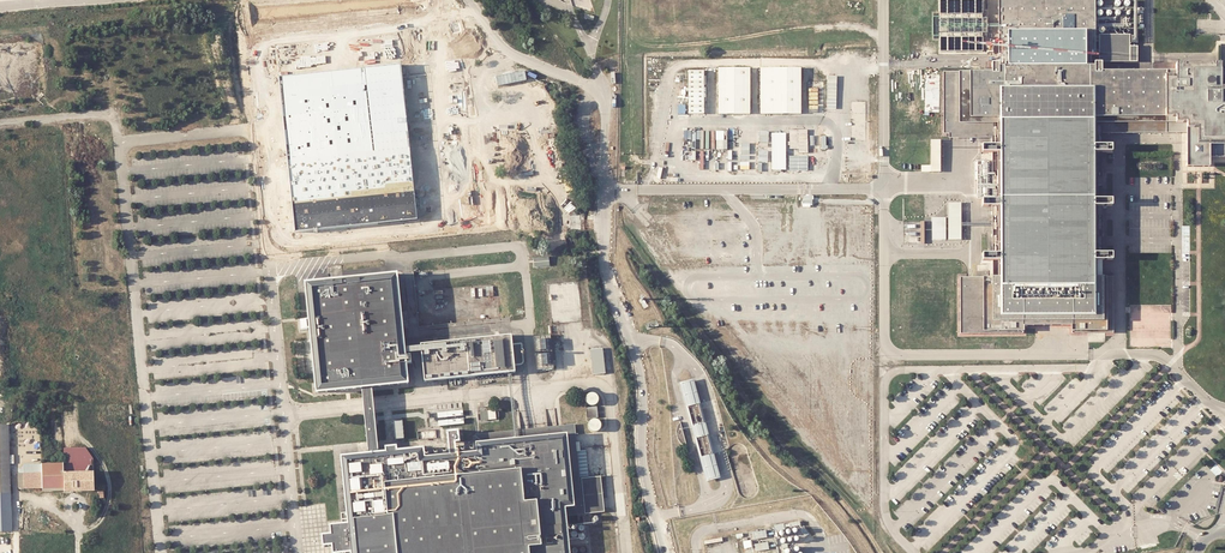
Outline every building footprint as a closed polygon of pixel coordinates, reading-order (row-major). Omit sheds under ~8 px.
[(938,11),(933,12),(933,33),(933,39),(938,39),(938,52),(986,54),(986,40),(987,40),(987,6),(985,7),(985,0),(938,0),(938,11)] [(1224,155),(1224,69),(1217,69),(1217,63),(1174,63),(1174,69),(1103,69),(1103,62),(1098,61),(1096,61),(1095,65),(1092,65),(1092,54),(1095,54),(1095,0),(999,0),(999,55),(1001,55),(1001,64),(998,64),(998,62),(992,62),(991,63),(990,69),(942,69),(942,131),(948,131),(948,134),(990,134),(990,143),(979,143),(979,150),(990,151),(990,198),(979,198),(979,205),(990,205),(991,251),(981,251),(980,259),(991,259),(991,275),(960,275),(960,334),(1024,334),(1026,325),(1072,326),(1072,334),(1113,332),(1113,274),(1103,274),(1103,258),(1113,258),(1113,250),(1103,250),(1103,204),(1113,205),(1113,197),(1103,197),(1103,150),(1113,151),(1113,143),(1103,142),(1103,132),(1167,132),(1183,130),(1183,164),(1206,164),(1206,155),(1224,155)] [(1132,44),(1140,42),(1137,30),(1130,32),(1132,44)] [(1128,34),(1097,34),(1098,61),(1136,62),(1136,46),(1128,46),(1128,34)] [(402,65),(281,76),(296,230),(417,219),(402,65)] [(749,68),(716,68),(717,114),(748,114),(749,68)] [(799,68),(759,68),(759,114),(799,114),(799,68)] [(702,71),(687,71),(687,114),(702,114),(702,71)] [(806,130),(788,130),(788,142),(786,142),(786,145),(788,145),(788,149),(797,149),(797,153),(806,153),(806,130)] [(722,140),(714,140),(715,150),(725,149),(725,131),(722,131),(722,140)] [(769,142),(769,131),(760,131),(760,142),(769,142)] [(784,138),(771,138),(771,170),(784,170),(784,138)] [(939,140),(929,140),(930,172),(939,172),(939,140)] [(769,162),(769,151),(759,151),(759,162),(769,162)] [(806,156),(788,156),(788,170),(806,171),(806,156)] [(960,202),(947,203),(947,240),(960,239),(960,202)] [(945,217),(931,218),(931,239),(945,239),(945,217)] [(534,258),(535,267),(550,265),(549,256),(534,258)] [(401,284),(307,294),(317,393),(336,391),(364,387),(373,387),(410,383),(401,284)] [(511,336),(421,345),(425,382),(515,372),(511,336)] [(550,338),(533,339),(537,369),(555,368),(550,338)] [(603,349),(590,350),(593,375),(606,374),(603,349)] [(694,381),(683,384),(690,407),(700,404),(694,381)] [(373,387),(364,387),(369,447),(379,446),(373,387)] [(598,393),(596,392),(594,392),(592,392),(590,393),(588,395),(588,397),(587,399),(588,401),(589,402),(591,404),(593,405),(595,405),(597,404),(598,403),(599,401),(600,399),(600,397),(599,395),(598,393)] [(700,404),(690,407),(694,426),(705,423),(700,404)] [(598,406),(587,407),(588,418),(599,417),(598,406)] [(481,411),(482,419),(497,418),(496,409),(481,411)] [(464,410),(440,412),(440,425),(450,424),(450,417),(464,416),(464,410)] [(597,418),(595,418),(593,419),(591,420),(590,422),(590,424),(590,426),(591,428),(592,429),(594,431),(596,431),(598,431),(600,430),(601,428),(602,426),(602,424),(602,422),(601,420),(599,419),(597,418)] [(403,419),(394,420),(396,437),(405,436),(403,419)] [(477,442),(478,446),(569,444),(579,495),(584,495),(581,476),(581,474),(589,474),(586,449),(581,449),(580,441),(576,441),(575,423),(477,436),(477,442)] [(689,448),(682,423),(682,424),(680,425),(679,426),(678,428),(678,430),(677,432),(677,434),(677,436),(678,438),(678,440),(679,441),(680,443),(682,444),(683,445),(685,446),(687,447),(689,448)] [(705,423),(694,426),(698,438),(708,436),(705,423)] [(387,446),(379,446),(369,447),(341,449),(347,508),(352,552),(572,552),(568,515),(585,513),(579,495),(569,444),(478,446),(472,446),(459,448),(457,437),(462,437),(461,424),(447,426),(450,449),(425,451),(425,442),(397,445),(387,446)] [(12,493),(11,463),(10,426),(0,426),(0,494),(12,493)] [(708,436),(698,438),(703,458),(714,455),(708,436)] [(63,469),(92,468),(92,456),(85,446),(67,446),(62,447),(63,469)] [(714,455),(703,458),(709,481),(720,478),(714,455)] [(24,488),(42,487),(41,465),(41,462),(23,463),(18,471),(18,486),(23,486),(24,488)] [(42,487),(42,489),(64,488),(63,469),(62,463),(44,464),(41,465),(41,474),(42,487)] [(103,485),(93,486),(92,468),(63,469),(64,488),(64,491),(75,491),(97,490),(98,497),(103,497),(103,485)] [(581,476),(584,495),(603,493),(601,475),(581,476)] [(579,495),(585,513),(605,511),(603,493),(584,495),(579,495)] [(347,508),(342,508),(343,519),(330,520),(331,528),(322,529),(323,541),(332,540),(333,548),(346,547),(346,552),(352,552),(347,508)] [(805,527),(802,529),(807,537),(810,534),(805,527)] [(766,530),(753,532),(754,539),(767,537),(766,530)] [(755,544),(757,551),(769,549),(767,541),(755,544)]
